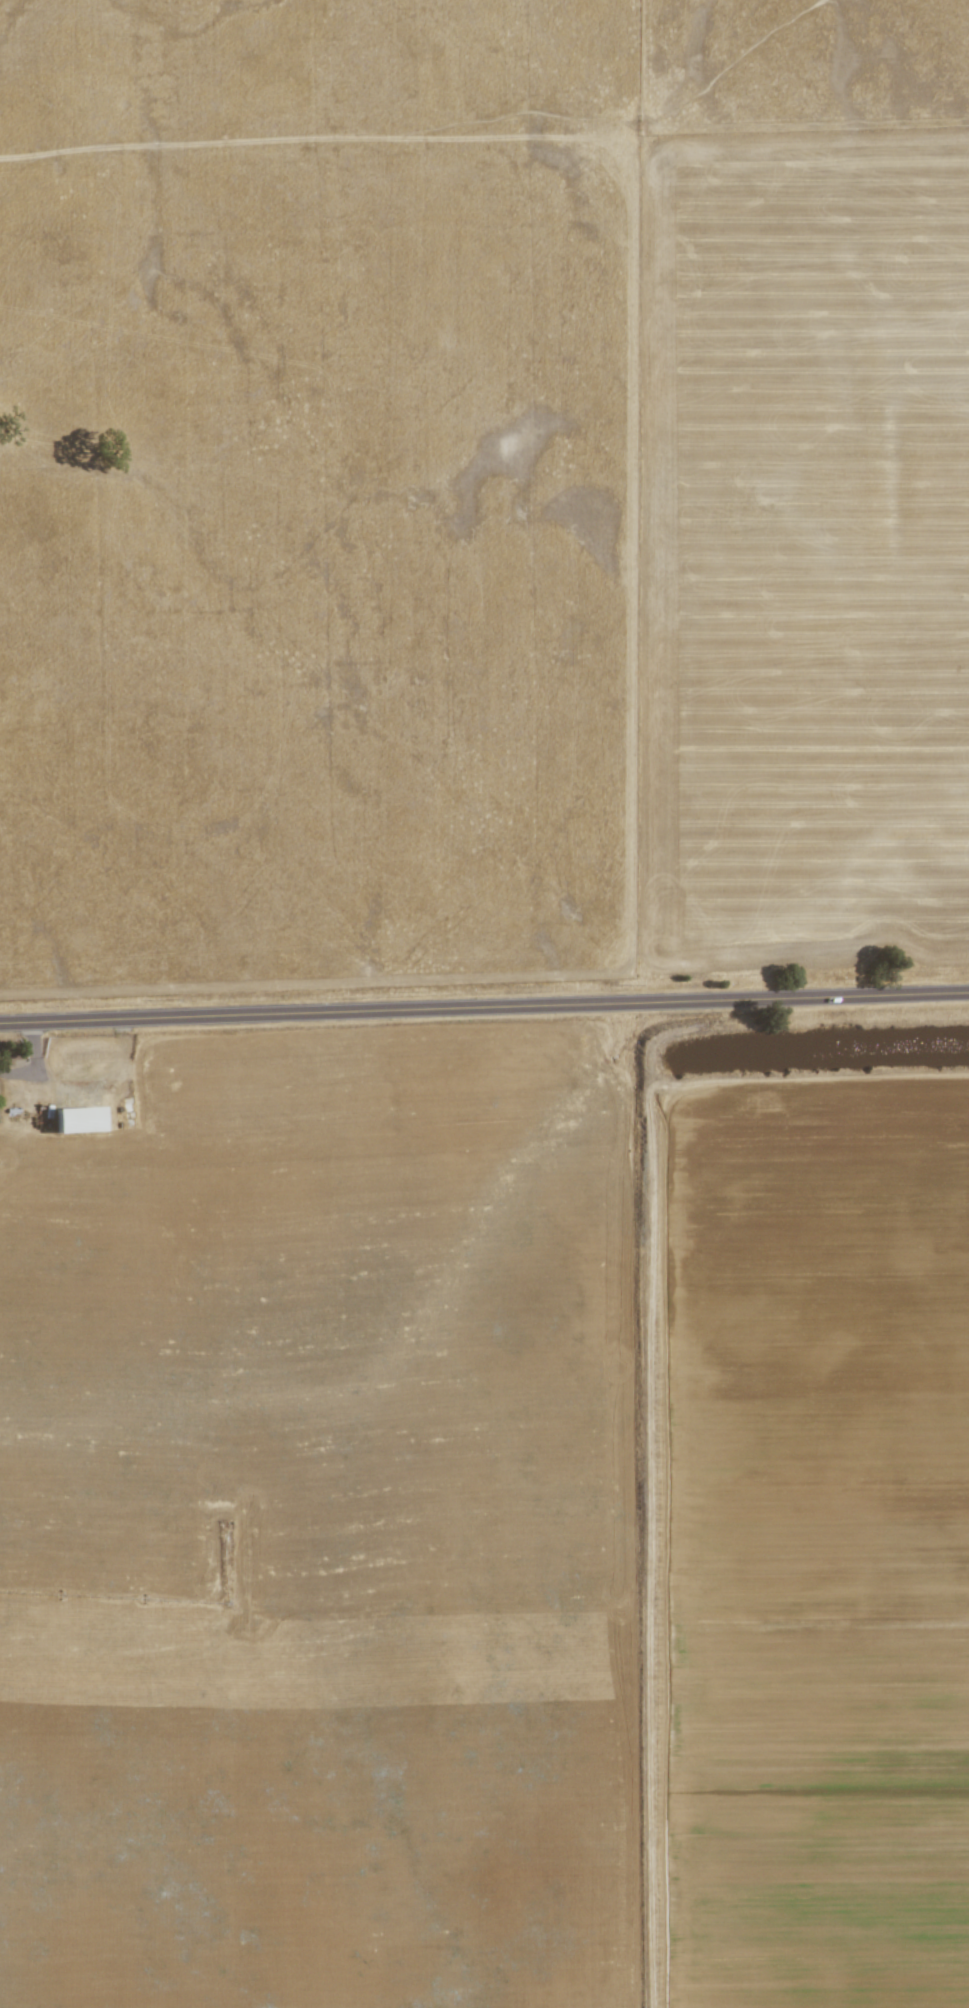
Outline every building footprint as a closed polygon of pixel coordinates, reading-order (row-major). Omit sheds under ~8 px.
[(56,1133),(102,1132),(101,1107),(55,1109),(56,1133)]
